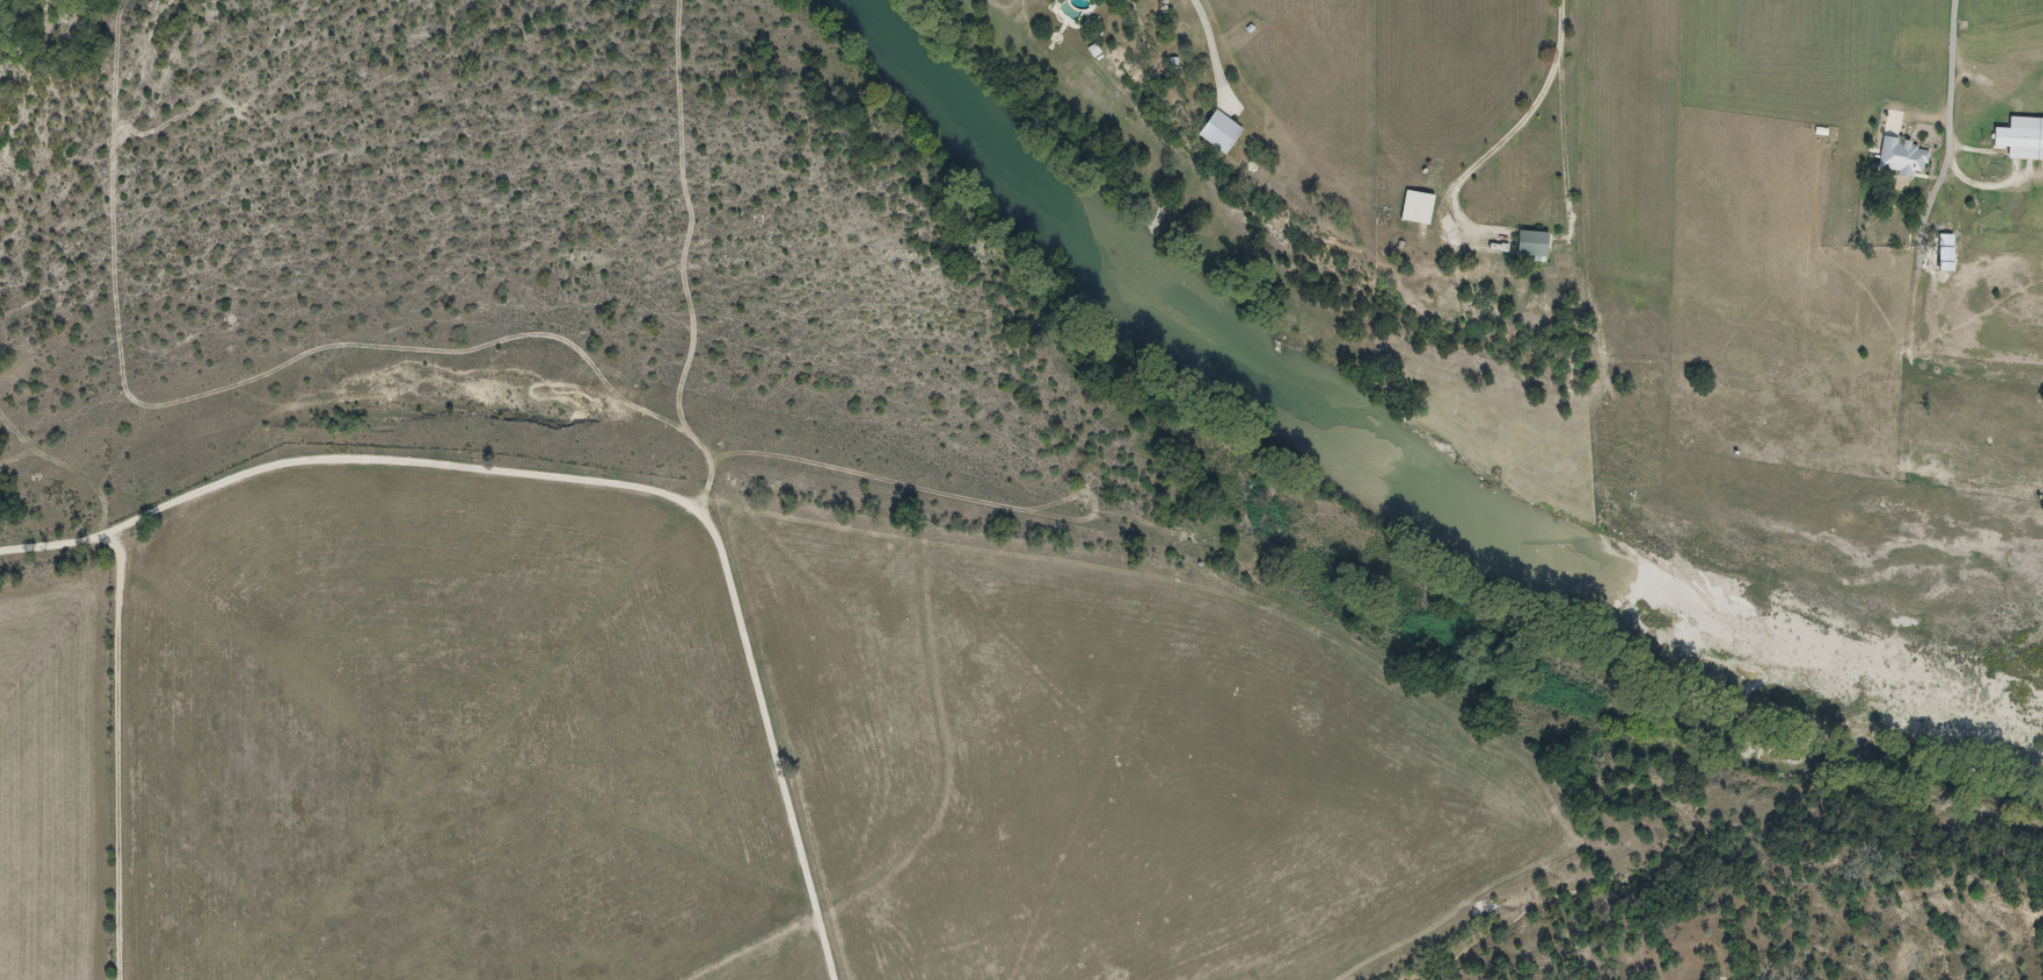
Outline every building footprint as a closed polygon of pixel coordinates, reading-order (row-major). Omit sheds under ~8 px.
[(1247,129),(1220,109),(1201,134),(1228,154),(1247,129)] [(1550,231),(1520,230),(1519,255),(1539,256),(1539,259),(1549,259),(1550,231)] [(1954,233),(1939,233),(1939,271),(1953,271),(1954,233)] [(1941,298),(1951,298),(1951,282),(1941,282),(1941,298)]
